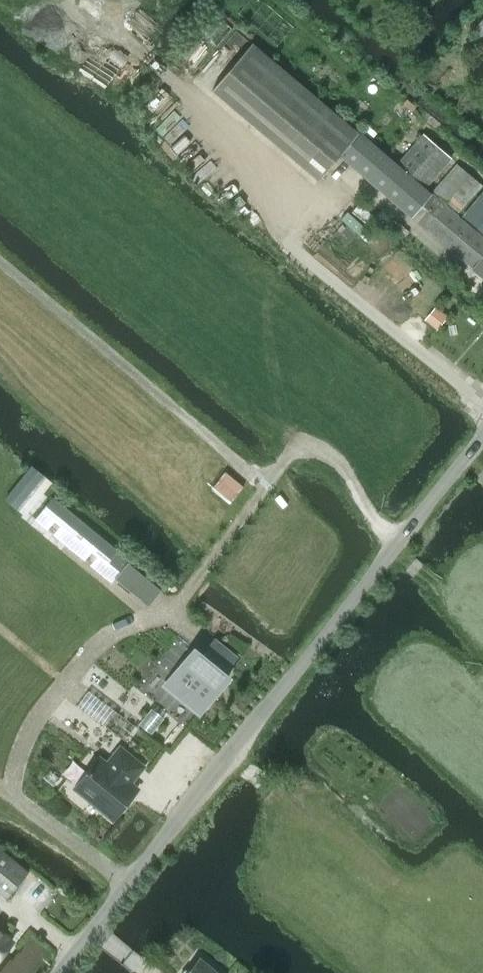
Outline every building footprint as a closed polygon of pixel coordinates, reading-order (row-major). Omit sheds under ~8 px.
[(473,30),(482,38),(482,18),(473,30)] [(319,180),(339,156),(358,133),(251,43),(212,89),(319,180)] [(358,133),(339,156),(411,217),(432,193),(360,132),(358,133)] [(415,143),(398,163),(426,186),(450,158),(422,134),(415,143)] [(434,191),(459,213),(482,185),(458,163),(434,191)] [(461,217),(482,235),(482,191),(461,217)] [(411,217),(472,269),(482,256),(482,236),(432,193),(411,217)] [(472,269),(482,278),(482,256),(472,269)] [(126,561),(112,578),(130,592),(143,576),(126,561)] [(193,646),(163,683),(192,707),(205,706),(228,678),(222,673),(235,657),(213,640),(202,653),(193,646)] [(99,755),(73,787),(113,819),(129,799),(126,797),(133,789),(136,790),(137,789),(129,783),(143,767),(118,747),(106,761),(99,755)] [(0,849),(0,893),(6,898),(18,885),(28,872),(0,849)] [(11,942),(0,933),(0,956),(11,942)] [(182,972),(219,972),(200,957),(190,969),(185,970),(182,972)]
